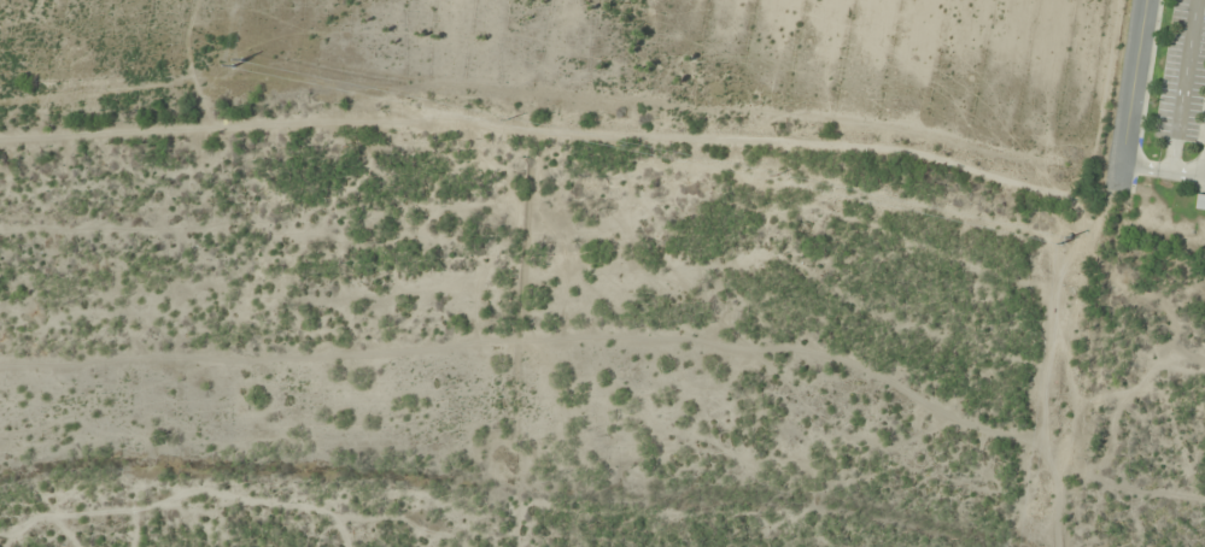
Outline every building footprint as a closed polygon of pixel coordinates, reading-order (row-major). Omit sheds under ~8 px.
[(1198,195),(1196,210),(1204,211),(1204,195),(1198,195)]
